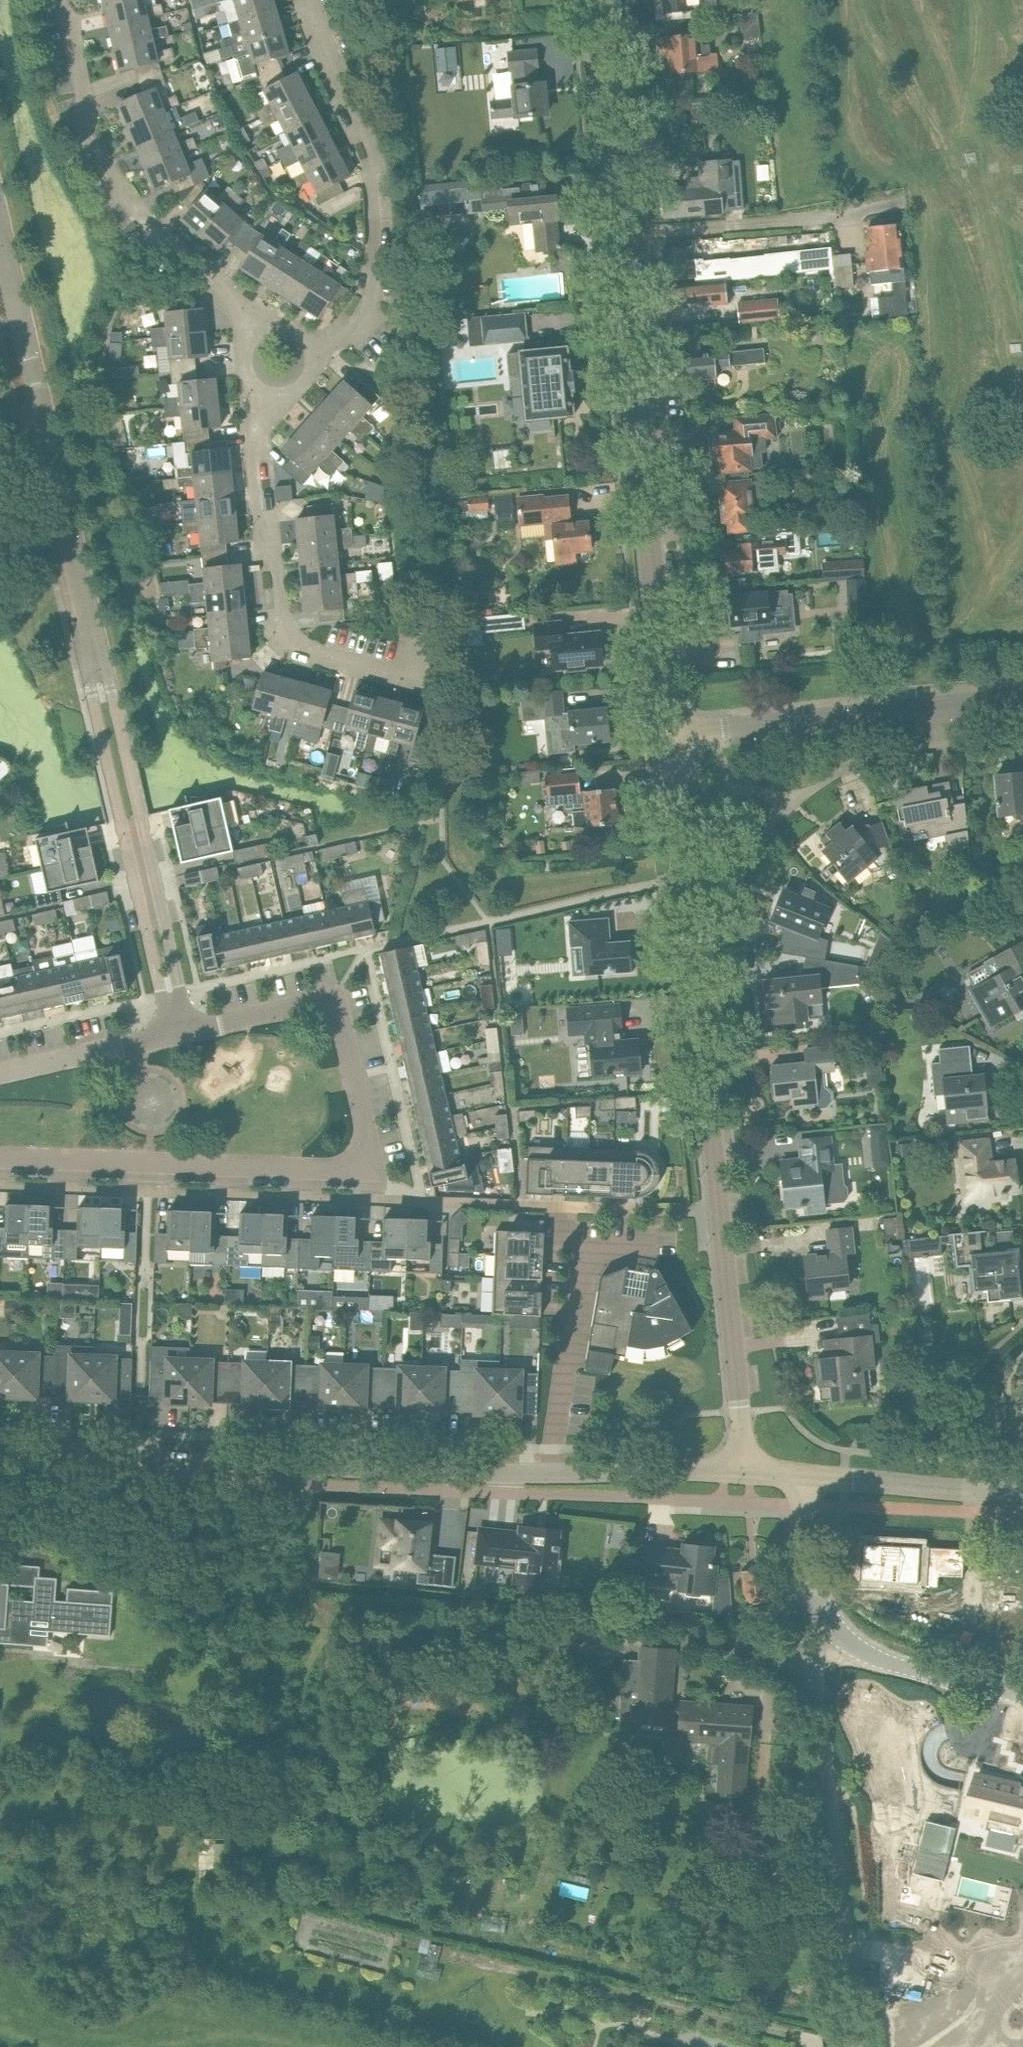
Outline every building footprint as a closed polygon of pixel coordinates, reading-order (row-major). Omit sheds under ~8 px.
[(104,4),(109,26),(148,17),(163,13),(161,4),(146,7),(144,0),(120,0),(104,4)] [(218,2),(221,12),(225,10),(229,23),(277,9),(274,0),(226,0),(218,2)] [(717,7),(717,0),(664,0),(666,10),(690,8),(690,10),(717,7)] [(197,19),(204,16),(202,7),(194,9),(197,19)] [(277,9),(229,23),(233,35),(228,37),(229,39),(231,46),(283,31),(277,9)] [(758,13),(742,15),(745,39),(761,37),(758,13)] [(151,29),(148,17),(109,26),(114,48),(153,40),(169,36),(166,26),(151,29)] [(184,24),(186,31),(193,30),(192,22),(184,24)] [(290,53),(283,31),(231,46),(242,84),(258,77),(282,68),(277,57),(290,53)] [(671,73),(716,68),(714,54),(711,54),(710,44),(695,46),(694,36),(657,39),(659,57),(669,56),(671,73)] [(231,46),(229,39),(220,41),(222,49),(231,46)] [(156,51),(153,40),(114,48),(119,71),(134,67),(138,80),(161,73),(158,62),(173,58),(171,48),(156,51)] [(453,47),(436,49),(437,68),(455,66),(453,47)] [(536,51),(516,53),(509,54),(511,70),(514,70),(516,85),(514,86),(515,99),(491,101),(493,118),(517,115),(517,117),(547,114),(544,83),(531,85),(529,69),(537,68),(536,51)] [(282,68),(258,77),(264,90),(270,103),(256,110),(260,118),(309,94),(298,73),(286,79),(282,68)] [(161,73),(138,80),(143,94),(119,104),(128,126),(180,104),(176,95),(170,82),(165,84),(161,73)] [(319,114),(309,94),(260,118),(265,127),(279,120),(285,131),(319,114)] [(180,104),(128,126),(137,147),(188,125),(198,121),(194,112),(170,122),(165,110),(180,104)] [(319,114),(285,131),(291,143),(277,150),(281,159),(329,134),(319,114)] [(189,125),(188,125),(137,147),(145,168),(197,146),(193,137),(179,143),(174,131),(189,125)] [(235,131),(243,144),(251,141),(243,127),(235,131)] [(340,154),(329,134),(281,159),(286,167),(300,160),(306,172),(340,154)] [(175,194),(178,197),(198,183),(210,175),(206,167),(202,158),(187,164),(182,152),(197,146),(145,168),(154,189),(170,182),(175,194)] [(306,172),(291,179),(296,188),(310,180),(322,204),(345,192),(339,181),(350,175),(340,154),(306,172)] [(264,158),(255,162),(259,170),(268,166),(264,158)] [(702,186),(664,190),(666,216),(722,211),(720,193),(733,192),(730,161),(700,163),(702,186)] [(538,250),(541,249),(561,247),(561,244),(558,244),(555,218),(557,217),(555,197),(545,198),(544,185),(513,188),(512,178),(483,181),(483,179),(423,186),(423,193),(422,193),(425,218),(512,209),(513,222),(535,219),(538,250)] [(206,191),(198,183),(178,197),(181,202),(190,210),(182,220),(199,235),(235,193),(228,187),(217,199),(207,190),(206,191)] [(242,199),(235,193),(199,235),(217,251),(227,239),(237,247),(252,228),(232,211),(242,199)] [(910,313),(905,268),(900,224),(867,227),(874,285),(893,283),(895,297),(879,298),(881,316),(910,313)] [(252,228),(237,247),(249,256),(241,268),(261,281),(282,247),(291,234),(282,229),(273,241),(252,228)] [(293,254),(282,247),(261,281),(280,293),(301,259),(310,246),(301,241),(293,254)] [(686,246),(662,249),(665,271),(666,281),(685,279),(696,278),(696,283),(705,282),(703,262),(703,259),(688,260),(686,246)] [(711,261),(703,262),(705,282),(728,280),(833,268),(831,248),(779,254),(765,255),(738,258),(711,261)] [(312,266),(301,259),(280,293),(298,305),(320,271),(328,259),(320,254),(312,266)] [(833,255),(834,271),(836,288),(854,287),(851,254),(833,255)] [(320,271),(298,305),(319,318),(327,306),(337,312),(351,291),(340,284),(348,271),(339,265),(331,278),(320,271)] [(685,284),(666,286),(668,310),(688,308),(700,307),(730,304),(728,280),(705,282),(696,283),(685,284)] [(151,337),(206,332),(203,309),(190,310),(189,298),(164,301),(166,327),(150,328),(151,337)] [(765,299),(739,302),(741,320),(767,318),(765,299)] [(484,343),(527,339),(524,314),(482,318),(484,343)] [(208,356),(206,332),(151,337),(152,347),(168,346),(171,371),(196,369),(195,357),(208,356)] [(574,415),(570,373),(567,348),(520,352),(520,353),(509,354),(510,364),(521,363),(527,420),(574,415)] [(762,349),(728,352),(683,356),(686,380),(716,377),(715,368),(764,363),(762,349)] [(138,366),(122,367),(123,375),(139,374),(138,366)] [(196,369),(171,371),(172,384),(178,383),(179,397),(164,398),(165,407),(219,402),(216,379),(198,381),(196,369)] [(344,381),(329,398),(368,433),(375,426),(363,416),(380,397),(362,380),(354,390),(344,381)] [(329,398),(313,415),(341,440),(350,430),(362,441),(368,433),(329,398)] [(221,425),(219,402),(165,407),(166,417),(181,415),(184,440),(209,438),(208,427),(221,425)] [(722,470),(742,468),(761,467),(760,451),(765,451),(763,428),(776,427),(775,413),(733,417),(733,418),(736,418),(737,429),(730,430),(731,436),(715,438),(716,455),(720,455),(722,470)] [(341,440),(313,415),(298,432),(338,468),(345,461),(332,450),(341,440)] [(338,468),(298,432),(282,449),(292,458),(283,467),(302,484),(320,465),(332,475),(338,468)] [(209,438),(184,440),(185,453),(191,452),(193,466),(177,468),(178,477),(232,471),(230,449),(211,451),(209,438)] [(232,471),(178,477),(163,478),(164,488),(195,485),(196,498),(234,494),(232,471)] [(731,530),(748,529),(747,517),(752,517),(751,501),(761,500),(759,481),(721,485),(725,520),(730,519),(731,530)] [(290,485),(276,487),(276,488),(277,501),(292,499),(290,485)] [(495,494),(494,495),(497,521),(513,520),(510,493),(495,494)] [(234,494),(196,498),(198,512),(181,513),(182,522),(237,517),(234,494)] [(530,497),(518,498),(520,525),(553,522),(556,552),(558,552),(559,562),(574,560),(573,551),(591,549),(588,522),(568,524),(568,517),(570,517),(568,496),(544,499),(544,495),(530,497)] [(488,497),(468,499),(469,511),(487,510),(489,509),(488,497)] [(298,542),(352,537),(351,527),(335,528),(332,503),(308,506),(309,518),(296,519),(298,542)] [(146,514),(147,524),(155,524),(155,514),(146,514)] [(239,541),(237,517),(182,522),(183,532),(200,530),(202,556),(227,554),(226,542),(239,541)] [(725,554),(727,571),(729,572),(743,571),(743,572),(763,571),(763,568),(776,567),(774,555),(797,553),(796,533),(773,535),(773,533),(746,535),(747,543),(740,543),(741,550),(727,551),(725,554)] [(366,535),(352,537),(353,546),(367,545),(366,535)] [(352,537),(298,542),(301,565),(339,561),(337,548),(353,546),(352,537)] [(227,554),(202,556),(205,582),(188,584),(189,593),(244,587),(242,565),(229,566),(227,554)] [(339,561),(301,565),(303,588),(356,583),(356,573),(340,575),(339,561)] [(392,562),(379,563),(380,580),(393,579),(393,570),(392,562)] [(837,577),(863,576),(862,562),(837,563),(837,577)] [(868,621),(865,580),(850,580),(852,622),(868,621)] [(356,583),(303,588),(306,611),(319,610),(320,622),(345,620),(342,593),(357,592),(356,583)] [(244,587),(189,593),(190,603),(207,602),(208,614),(246,610),(244,587)] [(729,596),(732,625),(744,624),(745,638),(760,637),(759,631),(792,627),(788,590),(729,596)] [(163,599),(160,599),(160,603),(160,607),(161,611),(171,610),(170,598),(163,599)] [(246,610),(208,614),(209,628),(193,630),(194,639),(249,633),(246,610)] [(555,668),(562,667),(568,666),(569,670),(586,669),(585,665),(602,663),(599,633),(561,637),(560,621),(535,624),(538,649),(553,648),(555,668)] [(483,632),(464,633),(466,645),(484,644),(483,632)] [(249,633),(194,639),(195,646),(195,649),(212,647),(213,660),(226,659),(251,656),(249,633)] [(194,639),(179,640),(180,648),(195,646),(194,639)] [(226,659),(213,660),(214,668),(227,667),(226,659)] [(272,731),(286,678),(264,672),(254,708),(267,712),(262,728),(272,731)] [(286,678),(272,731),(281,733),(285,718),(298,721),(308,684),(286,678)] [(243,679),(240,690),(252,694),(255,682),(243,679)] [(308,684),(298,721),(294,736),(304,739),(308,724),(331,730),(338,705),(328,702),(331,690),(308,684)] [(351,709),(338,705),(331,730),(343,733),(345,727),(358,731),(354,747),(363,749),(378,696),(356,690),(351,709)] [(562,691),(542,693),(511,696),(514,722),(536,720),(537,732),(546,731),(548,754),(575,751),(574,743),(610,740),(606,708),(564,712),(562,691)] [(378,696),(363,749),(373,752),(377,735),(390,739),(392,740),(402,703),(378,696)] [(392,740),(390,739),(385,755),(395,758),(399,742),(412,745),(408,761),(421,764),(427,740),(415,737),(423,709),(402,703),(392,740)] [(281,733),(272,731),(270,738),(279,741),(281,733)] [(358,773),(355,784),(369,787),(371,776),(358,773)] [(579,773),(545,776),(548,805),(564,804),(564,810),(568,813),(573,812),(575,828),(618,824),(614,788),(581,791),(579,773)] [(996,775),(1000,815),(1022,813),(1022,773),(996,775)] [(948,781),(927,785),(894,792),(898,813),(902,812),(906,831),(910,830),(911,836),(939,830),(940,836),(946,834),(950,850),(969,846),(964,794),(951,797),(948,781)] [(176,838),(228,826),(222,797),(206,801),(205,796),(187,796),(187,795),(185,795),(192,822),(174,826),(176,838)] [(42,867),(94,855),(92,844),(74,848),(67,821),(66,821),(67,823),(51,831),(51,835),(36,838),(42,867)] [(895,855),(889,840),(882,821),(857,830),(853,826),(847,831),(841,823),(820,840),(826,848),(822,851),(848,883),(878,858),(880,860),(895,855)] [(228,826),(176,838),(182,863),(234,851),(234,850),(228,826)] [(308,846),(319,843),(317,834),(306,836),(308,846)] [(355,841),(345,843),(348,855),(358,852),(355,841)] [(544,841),(536,841),(537,853),(545,853),(544,841)] [(570,842),(562,842),(563,850),(571,850),(570,842)] [(345,843),(333,846),(336,857),(348,855),(345,843)] [(258,845),(234,850),(234,851),(236,862),(261,856),(258,845)] [(336,857),(333,846),(322,849),(325,860),(336,857)] [(0,854),(0,878),(9,877),(3,853),(0,854)] [(303,853),(291,856),(294,867),(305,864),(303,853)] [(94,855),(42,867),(48,892),(35,895),(38,907),(63,901),(60,889),(100,881),(94,855)] [(294,867),(291,856),(280,858),(282,870),(294,867)] [(261,863),(249,865),(252,876),(263,874),(261,863)] [(305,864),(294,867),(298,885),(309,882),(305,864)] [(252,876),(249,865),(238,868),(240,879),(252,876)] [(206,869),(209,882),(220,879),(217,866),(206,869)] [(209,882),(206,869),(183,874),(186,887),(209,882)] [(797,955),(833,961),(843,963),(846,947),(816,942),(829,908),(814,902),(819,891),(804,885),(799,896),(784,890),(772,920),(801,932),(797,955)] [(347,907),(354,938),(376,933),(366,887),(343,892),(347,907)] [(107,891),(85,896),(88,909),(110,904),(107,891)] [(88,909),(85,896),(73,899),(76,911),(88,909)] [(313,948),(334,943),(327,912),(325,901),(303,906),(306,916),(313,948)] [(347,907),(327,912),(334,943),(354,938),(347,907)] [(56,909),(44,912),(47,923),(58,920),(56,909)] [(47,923),(44,912),(33,914),(35,926),(47,923)] [(313,948),(306,916),(285,921),(292,952),(313,948)] [(569,921),(570,941),(571,946),(583,945),(584,957),(593,956),(594,973),(585,974),(585,975),(613,973),(633,971),(631,940),(611,942),(609,918),(569,921)] [(13,919),(2,921),(4,933),(16,930),(13,919)] [(285,921),(263,926),(270,957),(292,952),(285,921)] [(270,957),(263,926),(242,931),(249,962),(270,957)] [(510,929),(494,931),(496,955),(512,953),(510,929)] [(242,931),(221,936),(228,967),(249,962),(242,931)] [(228,967),(221,936),(213,937),(212,933),(198,936),(206,972),(228,967)] [(477,954),(489,953),(487,941),(476,942),(477,954)] [(982,1012),(990,1026),(1014,1013),(1014,1012),(1014,1008),(1022,1003),(1022,970),(1022,941),(991,958),(999,973),(968,990),(981,1012),(982,1012)] [(385,974),(416,967),(411,946),(380,953),(385,974)] [(873,948),(866,967),(867,967),(872,968),(886,953),(873,948)] [(490,964),(489,953),(477,954),(478,966),(490,964)] [(121,954),(99,959),(107,994),(129,989),(121,954)] [(65,1004),(57,968),(54,955),(33,960),(34,965),(44,1009),(65,1004)] [(593,956),(584,957),(585,974),(594,973),(593,956)] [(107,994),(99,959),(78,963),(86,999),(107,994)] [(843,963),(833,961),(831,974),(819,976),(819,974),(764,980),(767,1007),(769,1007),(771,1023),(810,1019),(808,1003),(824,1001),(822,987),(859,983),(858,965),(843,963)] [(78,963),(57,968),(65,1004),(86,999),(78,963)] [(44,1009),(34,965),(13,970),(14,978),(23,1013),(44,1009)] [(866,967),(859,966),(859,970),(860,981),(875,979),(874,968),(872,968),(867,967),(866,967)] [(416,967),(385,974),(390,995),(421,988),(418,974),(416,967)] [(0,981),(0,1011),(2,1018),(23,1013),(14,978),(0,981)] [(482,997),(494,996),(492,984),(481,985),(482,997)] [(421,988),(390,995),(394,1016),(426,1009),(421,988)] [(494,996),(482,997),(483,1009),(495,1007),(494,996)] [(594,1076),(622,1073),(642,1072),(641,1064),(645,1062),(644,1049),(640,1047),(639,1040),(619,1041),(616,1005),(568,1009),(570,1034),(590,1032),(592,1044),(594,1076)] [(430,1030),(426,1009),(394,1016),(399,1037),(430,1030)] [(523,1023),(510,1024),(511,1035),(524,1034),(523,1023)] [(487,1040),(498,1039),(497,1027),(486,1029),(487,1040)] [(430,1030),(399,1037),(404,1058),(435,1051),(430,1030)] [(498,1039),(487,1040),(489,1063),(501,1062),(498,1039)] [(879,1042),(865,1043),(867,1065),(881,1064),(879,1042)] [(971,1059),(968,1059),(967,1046),(939,1048),(940,1062),(931,1063),(935,1095),(944,1094),(947,1123),(981,1120),(980,1106),(988,1105),(984,1073),(972,1074),(971,1059)] [(824,1084),(816,1085),(815,1071),(835,1069),(832,1047),(805,1049),(807,1064),(773,1067),(773,1071),(775,1071),(777,1094),(775,1094),(776,1098),(793,1096),(794,1106),(814,1104),(815,1108),(826,1106),(832,1100),(831,1090),(824,1084)] [(435,1051),(404,1058),(409,1080),(440,1073),(435,1051)] [(492,1083),(503,1082),(502,1070),(490,1072),(492,1083)] [(440,1073),(409,1080),(414,1101),(445,1094),(440,1073)] [(505,1094),(503,1082),(492,1083),(493,1095),(505,1094)] [(450,1115),(445,1094),(414,1101),(418,1122),(450,1115)] [(636,1096),(616,1098),(615,1109),(637,1107),(636,1096)] [(615,1109),(616,1098),(600,1099),(601,1110),(615,1109)] [(592,1105),(576,1106),(577,1117),(592,1116),(592,1105)] [(519,1122),(537,1120),(536,1109),(518,1110),(519,1122)] [(497,1127),(508,1125),(507,1114),(495,1115),(497,1127)] [(454,1136),(450,1115),(418,1122),(423,1143),(454,1136)] [(508,1125),(497,1127),(498,1138),(509,1137),(508,1125)] [(869,1129),(872,1170),(889,1168),(886,1128),(869,1129)] [(459,1157),(454,1136),(423,1143),(428,1164),(459,1157)] [(830,1137),(820,1138),(800,1140),(803,1166),(783,1168),(787,1207),(823,1203),(820,1170),(833,1168),(830,1137)] [(988,1139),(968,1141),(960,1142),(964,1181),(975,1180),(977,1200),(1008,1197),(1008,1191),(1018,1190),(1015,1160),(990,1163),(988,1139)] [(910,1144),(896,1146),(897,1159),(911,1158),(910,1144)] [(564,1195),(566,1147),(529,1145),(527,1193),(564,1195)] [(500,1148),(501,1158),(513,1157),(512,1147),(500,1148)] [(566,1147),(564,1195),(588,1196),(590,1148),(566,1147)] [(614,1149),(590,1148),(588,1196),(612,1197),(614,1149)] [(614,1149),(612,1197),(636,1198),(644,1196),(651,1192),(657,1186),(660,1179),(660,1170),(658,1162),(653,1156),(646,1151),(638,1150),(614,1149)] [(471,1155),(459,1157),(428,1164),(433,1186),(445,1183),(447,1189),(447,1190),(485,1191),(481,1174),(476,1175),(471,1155)] [(29,1258),(29,1245),(31,1205),(6,1204),(6,1206),(7,1206),(6,1232),(0,1232),(0,1257),(29,1258)] [(55,1206),(31,1205),(29,1245),(53,1245),(52,1259),(65,1259),(66,1234),(54,1233),(55,1207),(55,1206)] [(66,1234),(65,1259),(77,1260),(78,1246),(101,1247),(103,1208),(78,1207),(78,1208),(79,1208),(78,1234),(66,1234)] [(103,1208),(101,1247),(125,1248),(124,1261),(137,1262),(138,1237),(126,1236),(127,1210),(127,1209),(103,1208)] [(191,1251),(192,1211),(168,1210),(168,1211),(169,1211),(167,1238),(155,1237),(155,1262),(167,1263),(167,1250),(191,1251)] [(217,1212),(192,1211),(191,1251),(211,1251),(211,1264),(227,1265),(227,1240),(215,1239),(216,1213),(217,1213),(217,1212)] [(239,1240),(227,1240),(227,1265),(248,1266),(248,1253),(263,1253),(265,1214),(240,1213),(240,1214),(239,1240)] [(265,1214),(263,1253),(262,1266),(298,1268),(299,1243),(287,1242),(288,1216),(289,1216),(289,1215),(265,1214)] [(311,1243),(299,1243),(298,1268),(319,1269),(319,1255),(335,1256),(336,1216),(312,1215),(312,1217),(311,1243)] [(898,1215),(884,1216),(887,1240),(901,1239),(898,1215)] [(361,1217),(336,1216),(335,1256),(358,1257),(358,1270),(370,1270),(371,1245),(359,1245),(360,1218),(361,1218),(361,1217)] [(383,1246),(371,1245),(370,1270),(391,1271),(391,1258),(407,1259),(408,1219),(384,1218),(384,1219),(383,1246)] [(496,1230),(495,1253),(544,1256),(545,1232),(544,1232),(545,1219),(515,1218),(515,1231),(496,1230)] [(433,1220),(408,1219),(407,1259),(430,1259),(430,1273),(442,1273),(443,1248),(431,1248),(432,1221),(433,1221),(433,1220)] [(450,1223),(450,1237),(460,1238),(461,1224),(450,1223)] [(826,1298),(830,1298),(848,1296),(844,1253),(854,1252),(851,1227),(827,1230),(830,1254),(806,1256),(810,1297),(826,1296),(826,1298)] [(970,1262),(973,1290),(977,1289),(999,1287),(1000,1297),(1021,1296),(1018,1264),(1013,1264),(1013,1258),(1016,1258),(1015,1250),(983,1253),(980,1230),(949,1233),(952,1269),(960,1268),(959,1263),(970,1262)] [(450,1237),(449,1252),(460,1252),(460,1238),(450,1237)] [(940,1237),(904,1240),(905,1258),(942,1255),(940,1237)] [(460,1252),(449,1252),(449,1266),(459,1266),(460,1252)] [(544,1256),(495,1253),(494,1276),(528,1278),(534,1279),(543,1279),(544,1256)] [(687,1319),(660,1271),(658,1269),(654,1268),(651,1270),(650,1273),(628,1269),(629,1266),(601,1277),(585,1369),(610,1373),(614,1354),(644,1359),(653,1360),(662,1358),(671,1354),(668,1349),(684,1340),(683,1339),(682,1339),(680,1336),(692,1330),(687,1319)] [(528,1278),(494,1276),(493,1313),(541,1315),(542,1291),(533,1291),(534,1279),(528,1278)] [(443,1281),(443,1291),(451,1291),(451,1281),(443,1281)] [(64,1283),(64,1297),(76,1298),(76,1284),(64,1283)] [(50,1284),(50,1294),(60,1295),(60,1285),(50,1284)] [(318,1291),(317,1307),(331,1308),(332,1291),(318,1291)] [(357,1296),(357,1309),(369,1309),(370,1297),(357,1296)] [(48,1297),(42,1306),(51,1311),(56,1302),(48,1297)] [(372,1297),(371,1307),(382,1308),(383,1297),(372,1297)] [(8,1299),(7,1315),(17,1315),(18,1299),(8,1299)] [(27,1310),(30,1307),(31,1301),(21,1300),(21,1310),(27,1310)] [(193,1303),(178,1302),(178,1311),(184,1317),(192,1318),(193,1303)] [(121,1303),(120,1315),(132,1315),(132,1303),(121,1303)] [(269,1303),(268,1317),(279,1317),(280,1304),(269,1303)] [(260,1319),(267,1320),(267,1309),(257,1309),(257,1315),(260,1319)] [(869,1312),(857,1313),(837,1315),(840,1339),(832,1340),(834,1358),(816,1359),(819,1385),(831,1384),(832,1400),(866,1396),(863,1367),(875,1366),(872,1342),(881,1341),(879,1323),(871,1324),(869,1312)] [(462,1325),(501,1326),(501,1315),(463,1313),(462,1325)] [(460,1325),(461,1315),(450,1314),(450,1321),(454,1325),(460,1325)] [(309,1334),(309,1348),(319,1348),(319,1335),(309,1334)] [(15,1396),(16,1353),(0,1352),(0,1396),(15,1396)] [(16,1353),(15,1396),(38,1397),(38,1396),(37,1396),(37,1391),(54,1392),(55,1355),(39,1355),(39,1354),(16,1353)] [(71,1356),(55,1355),(54,1392),(70,1392),(70,1397),(69,1397),(69,1398),(92,1399),(94,1356),(71,1355),(71,1356)] [(117,1356),(94,1356),(92,1399),(115,1400),(115,1399),(114,1399),(114,1394),(132,1395),(133,1358),(117,1358),(117,1356)] [(461,1370),(460,1406),(476,1407),(476,1412),(475,1412),(475,1413),(498,1414),(499,1370),(500,1361),(498,1358),(482,1357),(479,1360),(479,1369),(476,1369),(476,1370),(461,1370)] [(189,1403),(190,1359),(167,1358),(167,1359),(151,1359),(150,1396),(167,1396),(166,1401),(165,1401),(165,1402),(189,1403)] [(190,1359),(189,1403),(212,1404),(212,1402),(211,1402),(211,1397),(228,1398),(229,1362),(213,1361),(213,1360),(190,1359)] [(245,1362),(229,1362),(228,1398),(244,1399),(244,1404),(243,1403),(243,1405),(266,1406),(267,1362),(245,1361),(245,1362)] [(291,1363),(267,1362),(266,1406),(289,1406),(289,1405),(288,1405),(288,1400),(305,1401),(306,1364),(291,1364),(291,1363)] [(306,1364),(305,1401),(322,1401),(321,1406),(320,1406),(320,1407),(343,1408),(345,1365),(322,1364),(322,1365),(306,1364)] [(345,1365),(343,1408),(366,1409),(366,1408),(365,1408),(366,1403),(382,1404),(384,1367),(368,1367),(368,1365),(345,1365)] [(384,1367),(382,1404),(399,1404),(399,1409),(398,1409),(398,1410),(421,1411),(422,1367),(399,1366),(399,1368),(384,1367)] [(422,1367),(421,1411),(444,1412),(444,1411),(443,1411),(443,1406),(460,1406),(461,1370),(445,1369),(445,1368),(422,1367)] [(523,1371),(499,1370),(498,1414),(521,1415),(521,1413),(520,1413),(520,1409),(538,1410),(539,1373),(523,1372),(523,1371)] [(979,1410),(978,1421),(986,1422),(987,1411),(979,1410)] [(453,1587),(456,1556),(428,1553),(431,1522),(398,1519),(398,1521),(382,1519),(378,1549),(394,1551),(393,1566),(418,1569),(417,1583),(453,1587)] [(480,1528),(478,1548),(476,1562),(516,1566),(514,1582),(540,1585),(543,1562),(556,1564),(560,1530),(520,1526),(520,1532),(480,1528)] [(643,1545),(641,1565),(640,1577),(679,1581),(678,1590),(715,1594),(716,1585),(718,1565),(713,1565),(715,1547),(683,1543),(682,1551),(668,1550),(668,1548),(643,1545)] [(851,1570),(851,1578),(909,1582),(909,1586),(940,1588),(940,1575),(964,1577),(965,1554),(966,1549),(864,1543),(863,1570),(851,1570)] [(11,1629),(10,1642),(8,1642),(7,1643),(16,1644),(16,1643),(31,1645),(33,1621),(48,1622),(48,1626),(49,1626),(74,1628),(73,1632),(104,1635),(110,1636),(114,1591),(68,1588),(67,1601),(56,1600),(57,1578),(40,1576),(41,1566),(0,1563),(0,1628),(11,1629)] [(768,1590),(766,1568),(742,1571),(744,1593),(751,1601),(763,1600),(768,1590)] [(715,1612),(728,1613),(729,1600),(716,1599),(715,1612)] [(621,1660),(617,1719),(634,1721),(667,1723),(667,1716),(678,1717),(677,1739),(726,1743),(722,1790),(724,1790),(744,1791),(748,1744),(749,1744),(752,1708),(670,1701),(674,1650),(654,1648),(639,1647),(638,1661),(621,1660)] [(895,1750),(895,1715),(876,1715),(876,1688),(843,1688),(843,1751),(895,1750)] [(967,1811),(1022,1824),(1022,1785),(976,1774),(967,1811)] [(923,1816),(910,1871),(942,1878),(947,1856),(941,1855),(949,1822),(923,1816)] [(866,1877),(895,1876),(894,1823),(865,1824),(866,1877)] [(1013,1886),(959,1873),(952,1907),(1006,1919),(1013,1886)]
